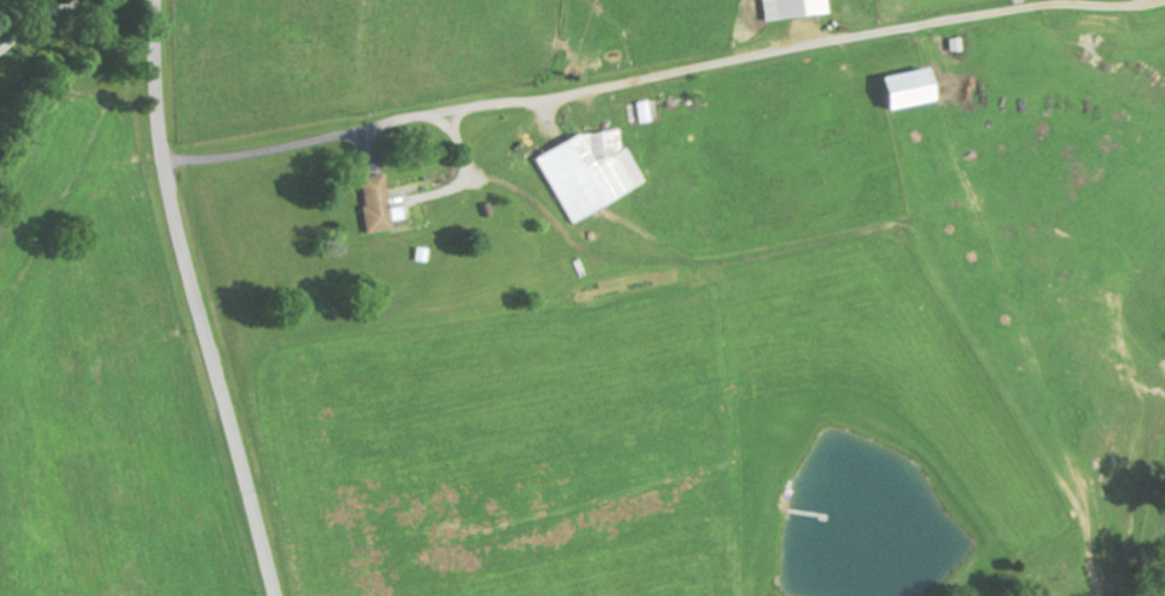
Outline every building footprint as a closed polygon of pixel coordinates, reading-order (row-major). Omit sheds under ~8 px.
[(826,12),(824,0),(759,0),(762,20),(826,12)] [(926,99),(919,66),(873,76),(880,109),(926,99)] [(642,181),(618,137),(617,129),(571,134),(532,156),(569,222),(642,181)] [(380,174),(355,178),(365,233),(390,229),(380,174)]
